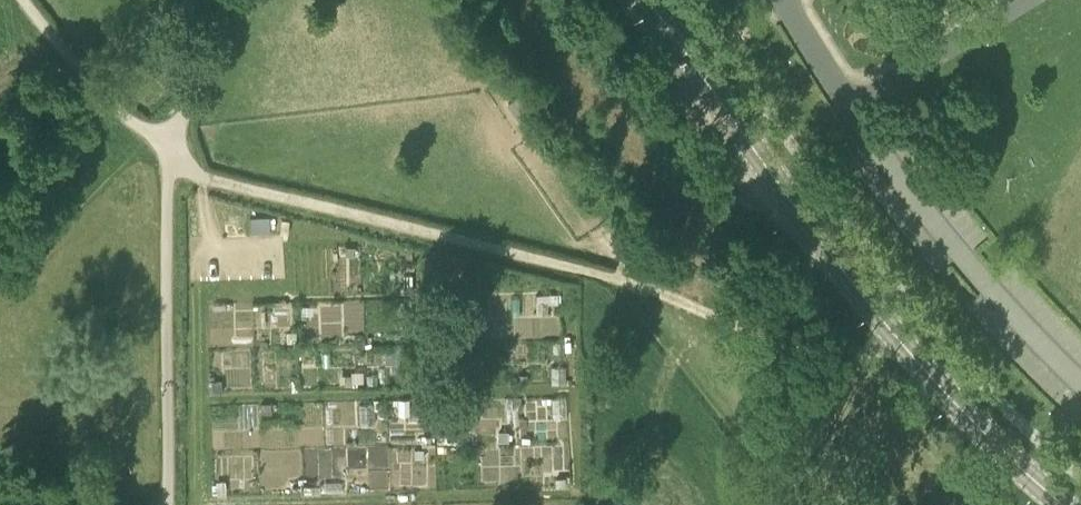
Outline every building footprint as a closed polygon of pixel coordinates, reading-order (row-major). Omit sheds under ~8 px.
[(498,433),(498,441),(508,441),(508,433),(498,433)]
